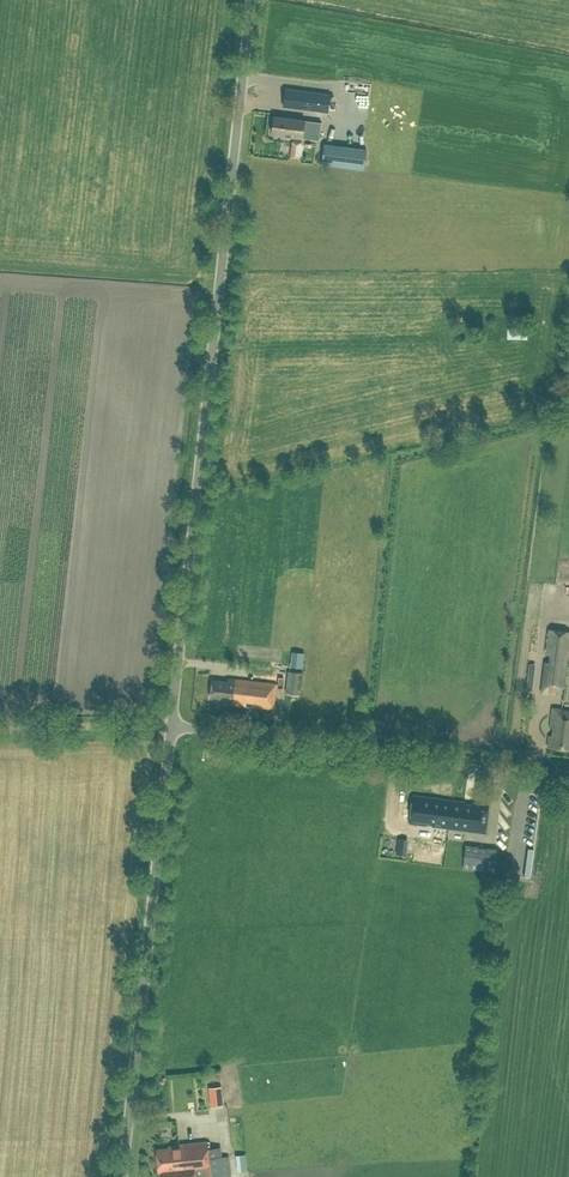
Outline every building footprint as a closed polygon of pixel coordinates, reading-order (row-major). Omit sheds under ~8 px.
[(322,110),(324,93),(286,88),(284,106),(322,110)] [(302,137),(304,120),(275,116),(273,134),(302,137)] [(292,142),(290,158),(299,159),(301,143),(292,142)] [(324,144),(322,164),(364,170),(366,149),(324,144)] [(503,330),(503,339),(523,339),(523,330),(503,330)] [(540,693),(548,694),(548,693),(556,694),(557,687),(565,688),(568,653),(568,631),(547,628),(544,654),(549,654),(548,661),(543,661),(540,693)] [(301,694),(303,672),(288,670),(285,692),(301,694)] [(245,705),(248,679),(227,677),(227,681),(212,679),(210,698),(225,699),(225,702),(245,705)] [(248,679),(245,705),(273,707),(276,682),(248,679)] [(552,707),(548,747),(568,749),(568,709),(552,707)] [(449,827),(452,800),(414,795),(411,822),(449,827)] [(449,827),(485,832),(488,805),(471,803),(471,804),(464,803),(464,802),(452,800),(449,827)] [(397,844),(408,845),(409,838),(397,837),(397,844)] [(494,872),(497,849),(466,845),(463,868),(494,872)] [(417,857),(415,847),(408,849),(410,859),(417,857)] [(211,1106),(223,1105),(221,1085),(209,1086),(211,1106)] [(208,1147),(207,1141),(168,1145),(169,1147),(156,1148),(158,1171),(163,1170),(193,1167),(212,1166),(211,1157),(210,1147),(208,1147)] [(245,1153),(236,1155),(238,1170),(247,1169),(245,1153)] [(229,1171),(238,1170),(236,1155),(211,1157),(212,1166),(193,1167),(163,1170),(163,1176),(230,1176),(229,1171)]
